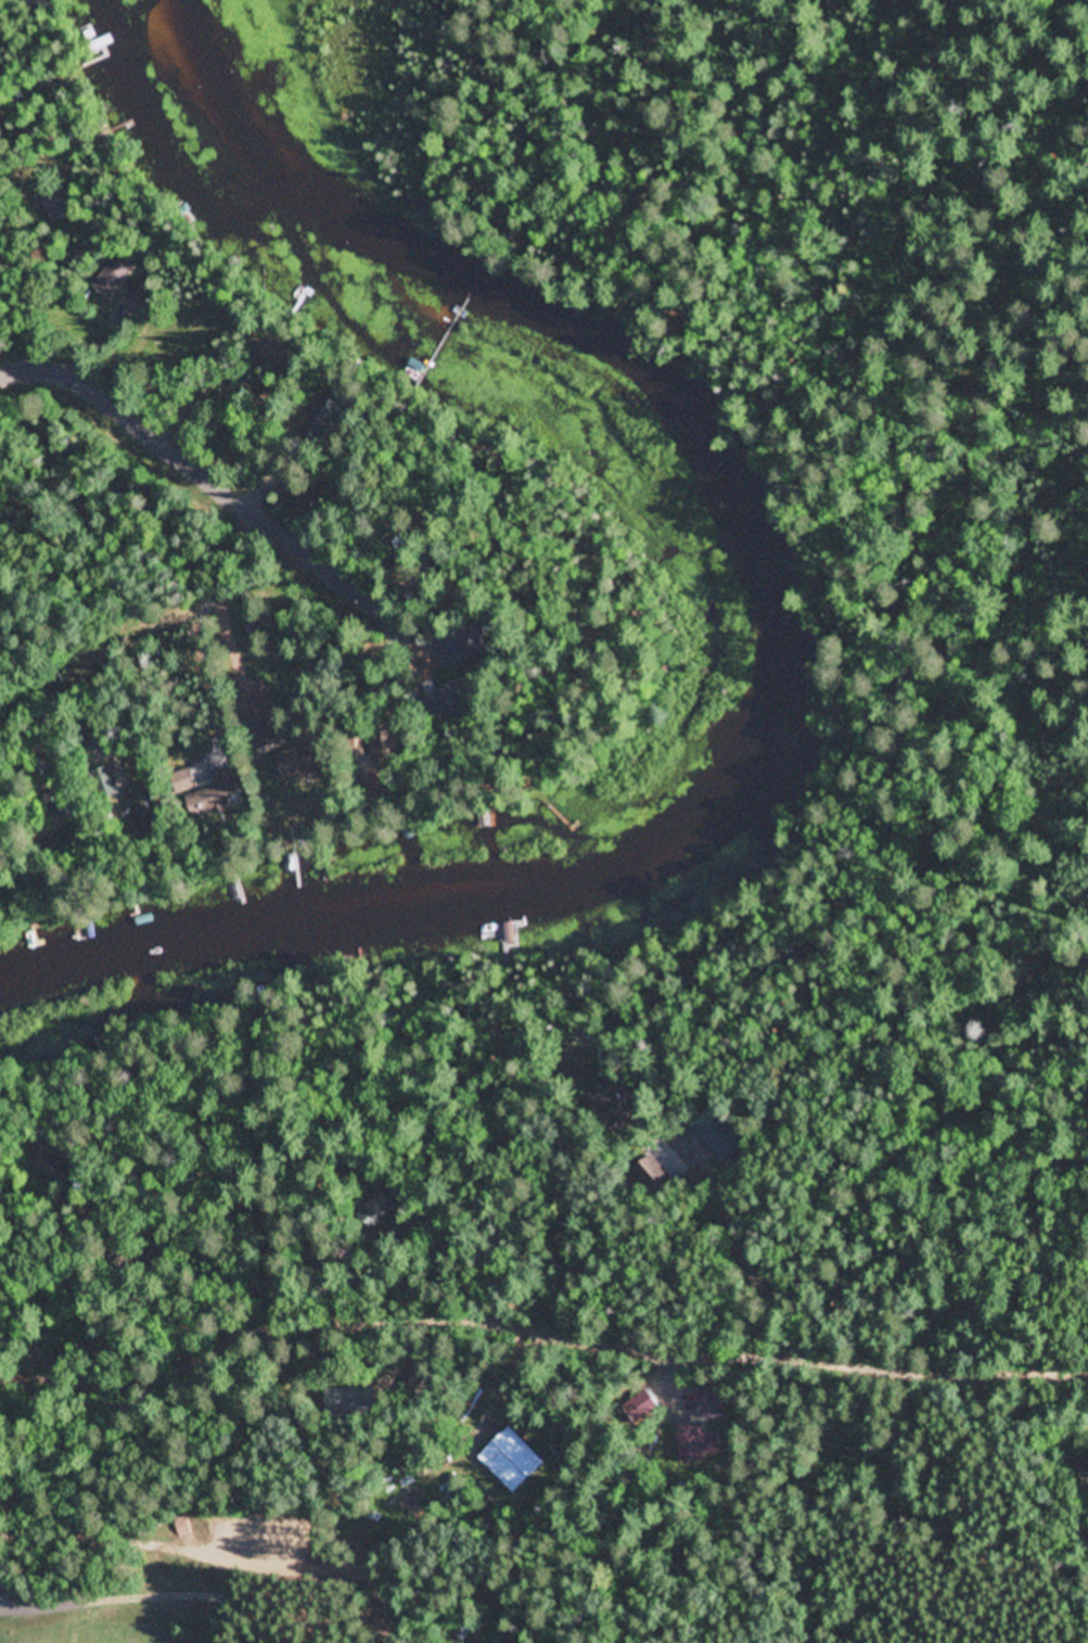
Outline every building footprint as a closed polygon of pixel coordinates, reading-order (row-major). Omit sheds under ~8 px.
[(71,215),(63,191),(42,199),(50,223),(71,215)] [(139,263),(122,250),(94,287),(112,300),(139,263)] [(188,321),(209,336),(225,315),(205,299),(188,321)] [(272,720),(256,720),(256,748),(272,748),(272,720)] [(321,773),(306,745),(281,758),(296,786),(321,773)] [(217,787),(190,796),(197,818),(244,803),(233,772),(214,778),(217,787)] [(139,826),(158,824),(155,789),(135,791),(139,826)] [(478,1457),(510,1495),(544,1466),(511,1428),(478,1457)] [(670,1430),(670,1464),(692,1464),(692,1430),(670,1430)]
